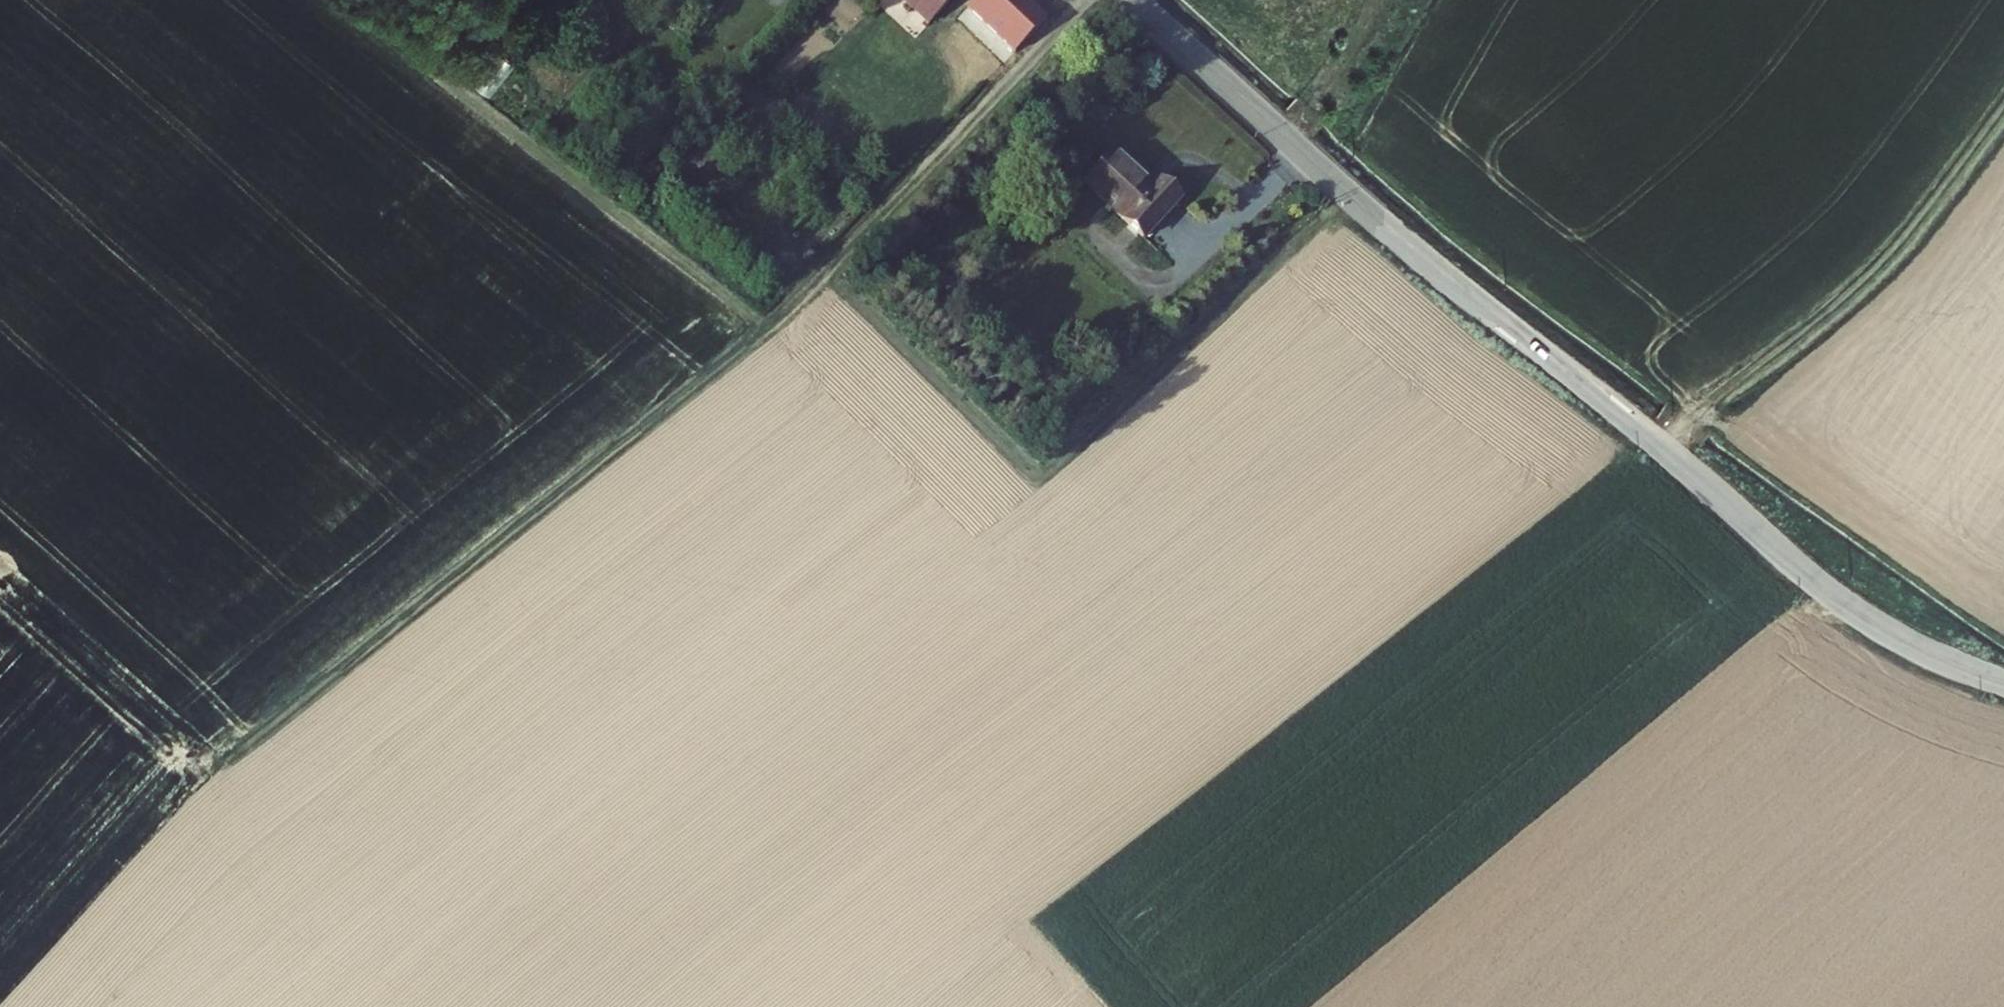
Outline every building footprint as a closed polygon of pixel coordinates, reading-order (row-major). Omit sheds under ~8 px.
[(933,16),(948,0),(916,0),(933,16)] [(1113,136),(1087,163),(1142,217),(1176,183),(1158,165),(1150,173),(1113,136)]
